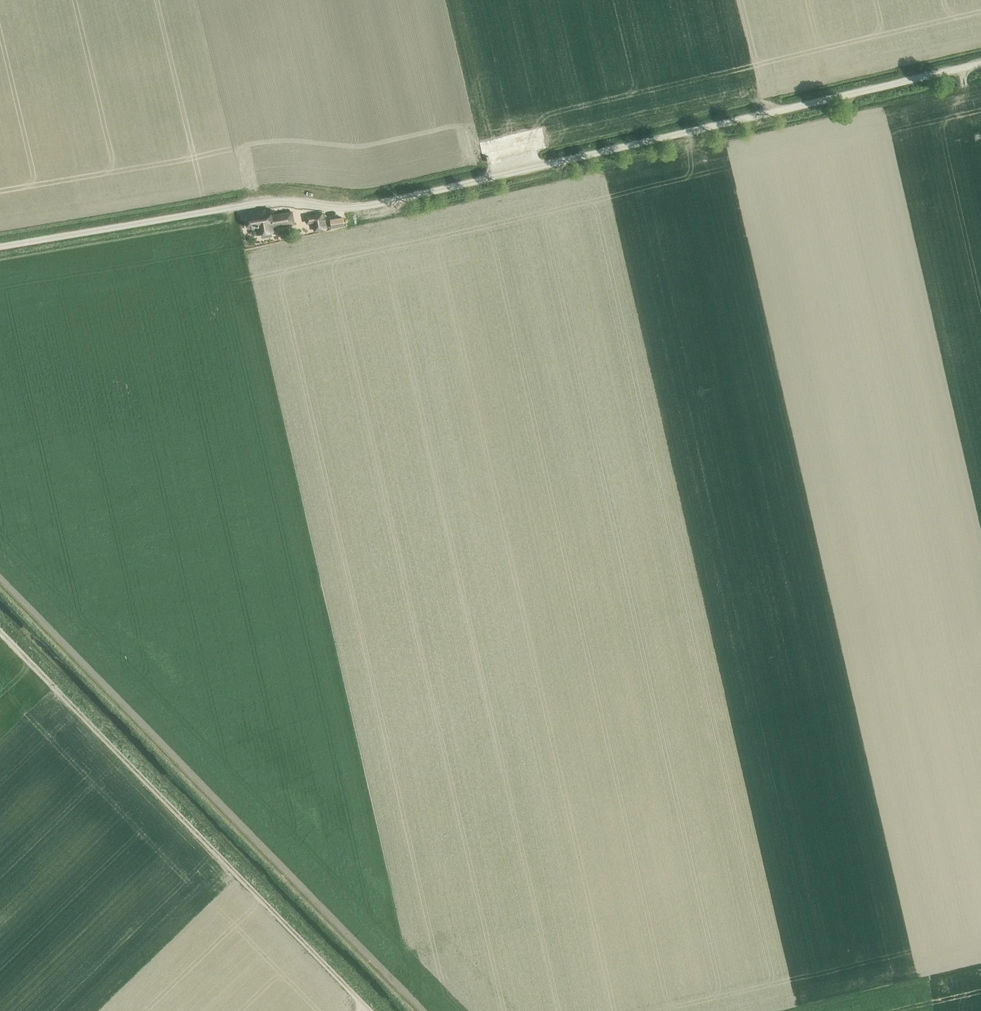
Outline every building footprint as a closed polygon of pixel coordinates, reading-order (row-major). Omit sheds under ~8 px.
[(272,209),(249,213),(251,226),(263,224),(264,231),(275,229),(275,227),(291,224),(289,213),(273,215),(272,209)] [(325,216),(315,217),(315,223),(318,223),(319,227),(325,226),(325,216)]
